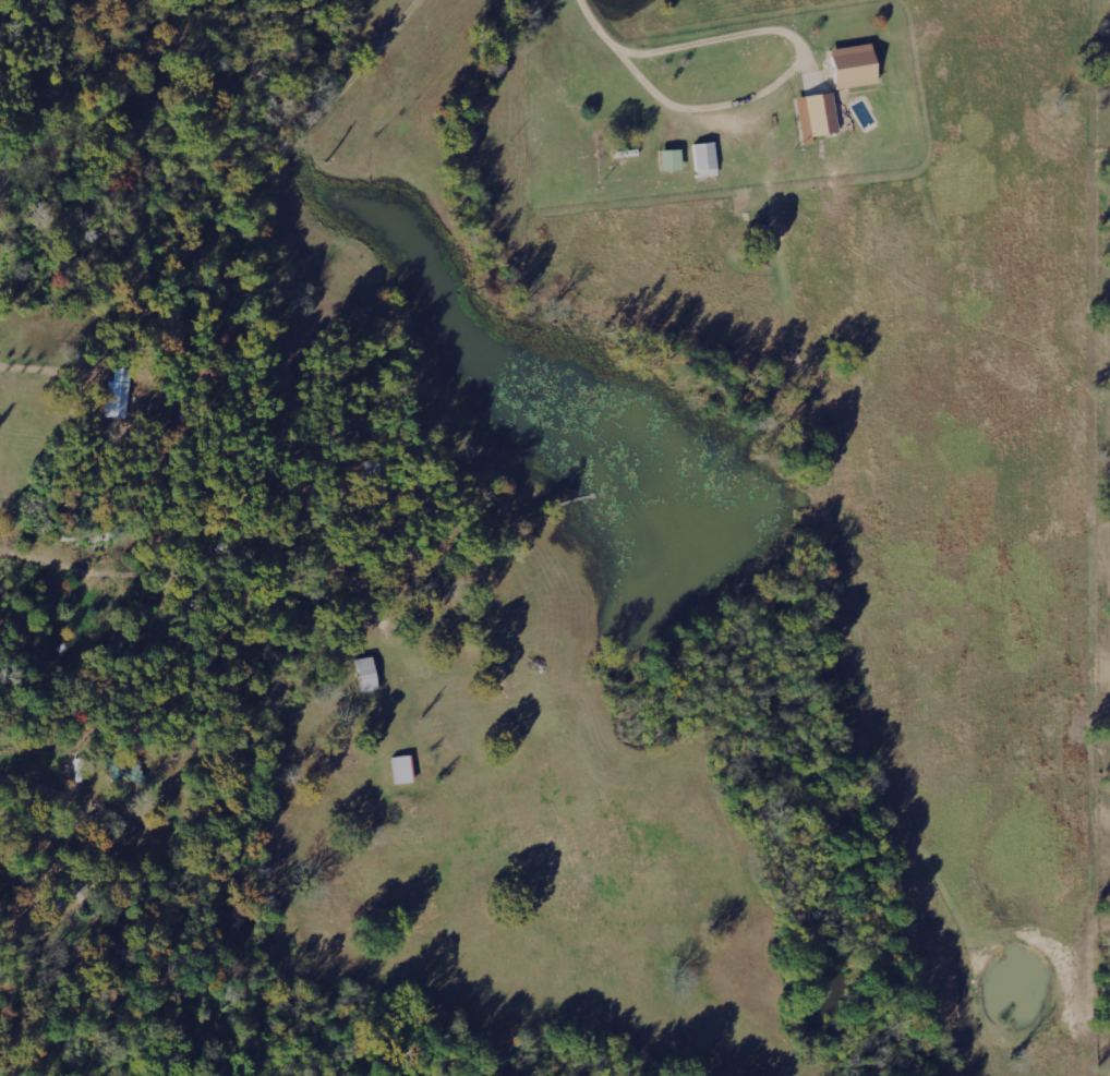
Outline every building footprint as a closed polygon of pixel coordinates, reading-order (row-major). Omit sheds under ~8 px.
[(837,88),(880,83),(874,42),(832,49),(837,88)] [(813,136),(840,132),(833,92),(796,98),(804,144),(814,142),(813,136)] [(717,176),(716,142),(694,143),(696,177),(717,176)] [(662,170),(682,169),(682,149),(661,150),(662,170)] [(362,691),(378,689),(375,656),(358,658),(362,691)] [(120,782),(123,775),(143,785),(147,776),(139,772),(142,765),(134,761),(131,767),(104,754),(99,764),(113,770),(109,777),(120,782)] [(397,784),(415,781),(410,754),(393,757),(397,784)]
